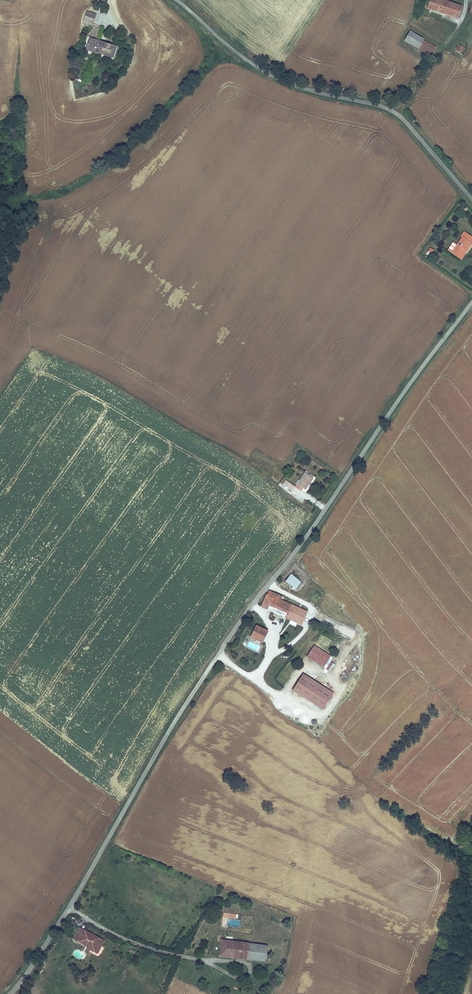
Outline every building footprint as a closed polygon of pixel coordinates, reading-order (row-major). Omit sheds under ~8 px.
[(457,20),(461,7),(441,0),(429,0),(426,9),(457,20)] [(83,21),(93,25),(96,15),(86,12),(83,21)] [(422,41),(423,40),(409,32),(403,42),(417,50),(422,41)] [(94,54),(113,61),(118,48),(108,45),(89,38),(85,51),(88,52),(94,54)] [(433,55),(436,48),(422,41),(417,50),(417,52),(420,53),(432,57),(433,55)] [(455,51),(462,54),(465,48),(458,45),(455,51)] [(453,242),(447,251),(462,260),(471,245),(471,237),(464,232),(456,244),(453,242)] [(430,247),(426,254),(430,257),(434,250),(430,247)] [(302,489),(305,491),(313,479),(304,473),(294,488),(300,492),(302,489)] [(282,485),(290,491),(293,487),(285,481),(282,485)] [(300,583),(290,575),(284,582),(294,590),(300,583)] [(299,618),(304,607),(287,599),(286,603),(280,601),(281,597),(268,591),(266,596),(265,595),(259,608),(289,621),(290,619),(297,622),(299,618)] [(248,639),(261,645),(267,632),(255,626),(248,639)] [(332,659),(313,647),(305,658),(327,672),(332,664),(330,663),(332,659)] [(302,675),(291,692),(322,712),(333,694),(302,675)] [(93,949),(94,947),(98,940),(79,929),(73,940),(87,947),(88,948),(88,947),(93,949)] [(239,959),(246,960),(248,939),(243,938),(243,944),(232,942),(233,937),(233,936),(222,934),(222,936),(227,937),(225,958),(232,959),(233,956),(239,957),(239,959)] [(210,956),(225,958),(227,937),(222,936),(216,935),(215,940),(212,940),(210,956)] [(246,960),(264,962),(267,942),(248,939),(246,960)]
